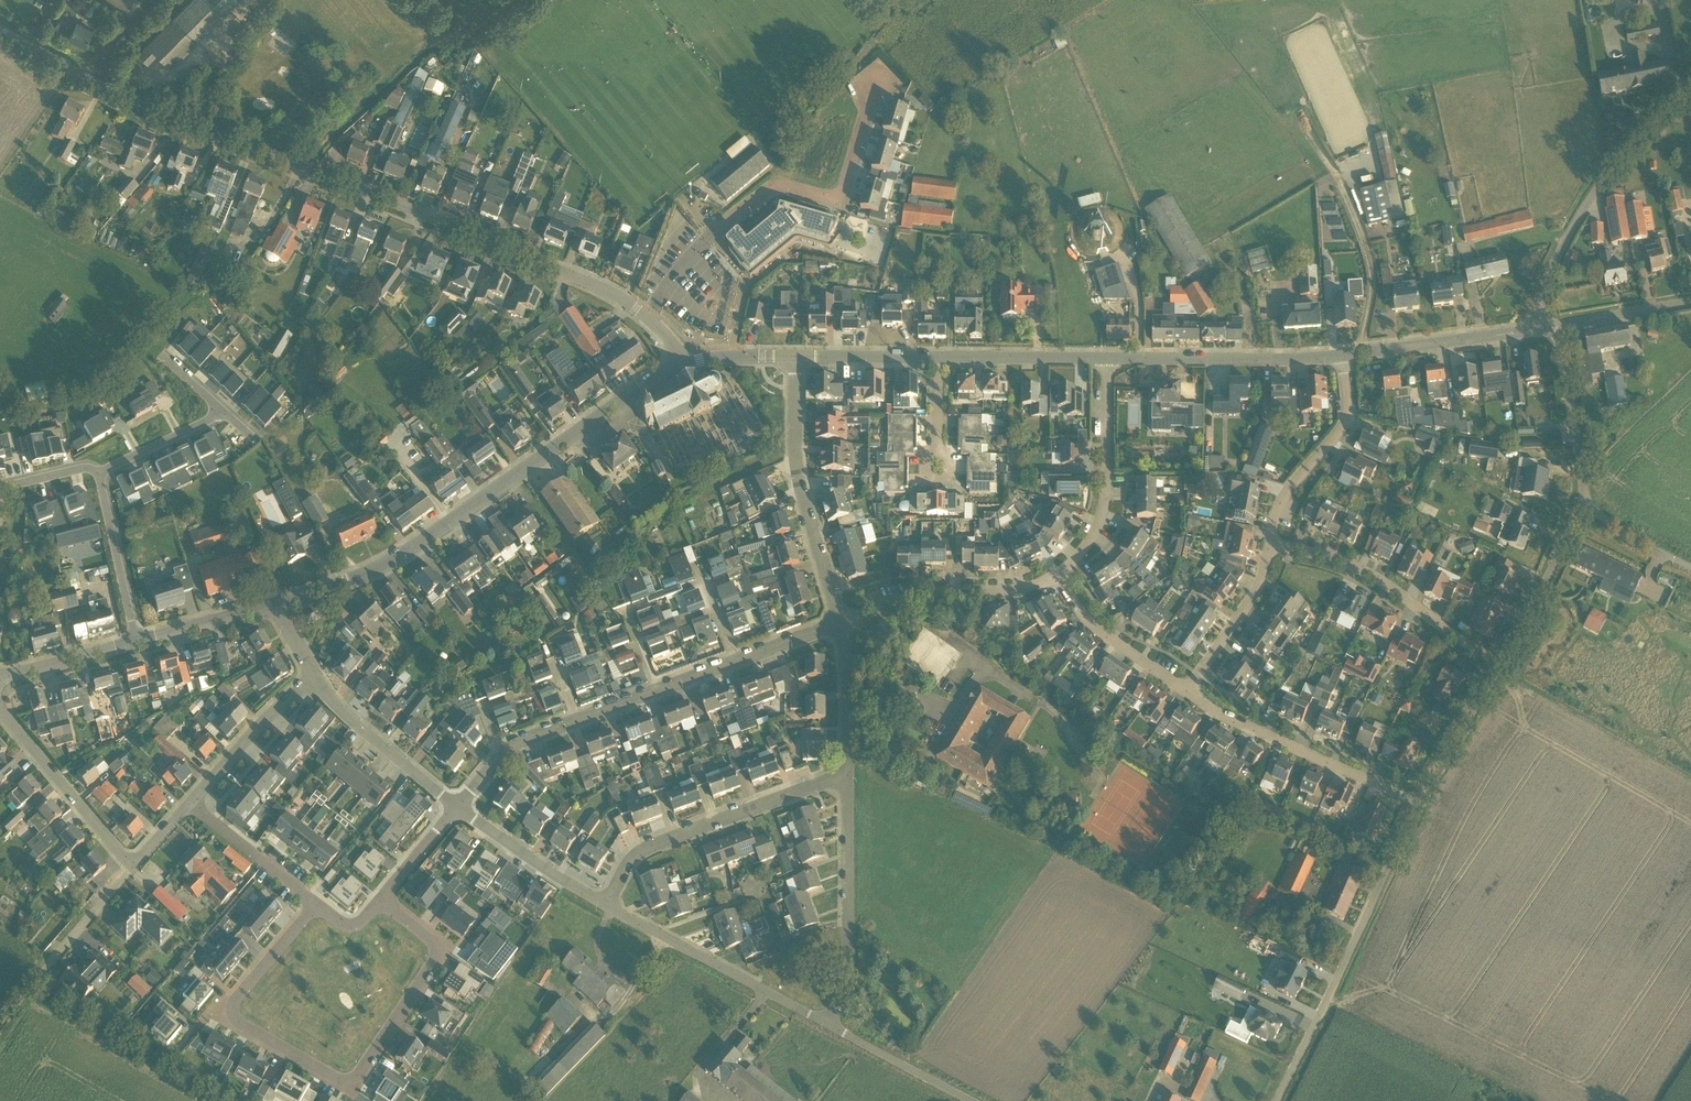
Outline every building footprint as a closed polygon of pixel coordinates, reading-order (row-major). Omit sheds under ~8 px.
[(123,16),(133,0),(99,0),(123,16)] [(138,54),(147,63),(156,54),(170,68),(237,1),(236,0),(191,0),(138,54)] [(61,14),(54,27),(69,34),(68,36),(84,44),(92,29),(76,21),(61,14)] [(1627,41),(1660,35),(1658,23),(1625,29),(1627,41)] [(274,25),(268,32),(274,37),(269,44),(285,56),(296,41),(274,25)] [(1602,97),(1670,84),(1666,63),(1647,67),(1644,54),(1630,57),(1633,70),(1598,77),(1602,97)] [(398,141),(406,126),(425,83),(414,79),(408,92),(397,117),(393,126),(392,126),(383,147),(393,152),(398,141)] [(397,90),(389,100),(400,104),(405,93),(397,90)] [(887,118),(905,123),(911,103),(904,101),(902,108),(891,105),(887,118)] [(84,111),(69,103),(60,118),(61,118),(52,136),(63,142),(73,125),(76,127),(84,111)] [(451,104),(433,146),(442,149),(443,149),(446,151),(464,109),(451,104)] [(521,113),(517,123),(523,125),(523,124),(532,127),(535,119),(521,113)] [(373,143),(383,147),(392,126),(393,126),(397,117),(383,122),(373,143)] [(895,134),(893,141),(899,142),(905,123),(887,118),(884,131),(895,134)] [(155,140),(138,133),(133,147),(128,145),(119,166),(130,170),(137,150),(149,155),(155,140)] [(352,146),(347,160),(363,167),(369,151),(367,150),(370,144),(365,142),(357,134),(348,142),(352,146)] [(1375,136),(1385,182),(1396,179),(1386,134),(1375,136)] [(915,136),(911,141),(916,146),(921,141),(915,136)] [(100,148),(120,156),(125,145),(104,137),(100,148)] [(67,141),(65,144),(57,159),(65,163),(66,162),(74,167),(80,156),(72,152),(75,145),(67,141)] [(876,157),(893,162),(899,142),(893,141),(891,147),(880,144),(876,157)] [(508,191),(518,195),(527,173),(537,147),(529,144),(526,150),(525,150),(508,191)] [(426,156),(438,161),(443,149),(442,149),(433,146),(431,145),(426,156)] [(753,146),(711,182),(727,201),(770,166),(753,146)] [(479,154),(467,149),(459,168),(472,173),(479,154)] [(199,157),(182,151),(176,167),(168,188),(179,192),(188,171),(192,173),(199,157)] [(389,162),(384,175),(401,182),(410,158),(400,154),(395,164),(389,162)] [(560,157),(555,165),(563,170),(568,162),(560,157)] [(881,179),(888,181),(896,184),(899,176),(890,174),(893,162),(876,157),(872,170),(883,173),(881,179)] [(209,193),(224,199),(225,198),(228,188),(231,189),(237,173),(236,174),(228,170),(219,166),(212,182),(213,182),(209,193)] [(437,196),(443,181),(446,173),(430,166),(427,175),(427,174),(421,190),(437,196)] [(535,177),(527,173),(518,195),(526,199),(532,186),(535,177)] [(467,208),(477,184),(468,180),(462,177),(458,186),(457,186),(451,202),(467,208)] [(116,193),(125,201),(139,186),(129,178),(116,193)] [(245,238),(260,200),(266,185),(249,178),(243,193),(244,193),(240,203),(242,204),(236,218),(235,219),(236,220),(231,233),(245,238)] [(912,195),(919,196),(944,200),(955,201),(957,184),(946,183),(914,178),(912,195)] [(865,196),(882,201),(888,181),(881,179),(879,186),(869,183),(865,196)] [(1404,218),(1401,203),(1396,182),(1361,190),(1369,226),(1404,218)] [(142,184),(133,194),(144,204),(153,193),(142,184)] [(901,187),(899,194),(906,195),(907,189),(901,187)] [(497,221),(503,205),(507,195),(491,189),(487,199),(486,198),(480,214),(497,221)] [(563,195),(564,192),(558,189),(551,205),(560,209),(565,196),(563,195)] [(1613,244),(1624,242),(1632,240),(1626,206),(1624,198),(1622,190),(1609,192),(1611,200),(1607,200),(1608,209),(1606,210),(1613,244)] [(1684,211),(1681,201),(1679,192),(1668,194),(1673,213),(1684,211)] [(885,215),(888,203),(882,201),(865,196),(861,209),(872,212),(870,219),(885,223),(887,216),(885,215)] [(1187,278),(1210,264),(1170,196),(1146,210),(1187,278)] [(1456,197),(1450,199),(1452,207),(1453,211),(1461,209),(1459,204),(1458,205),(1456,197)] [(223,224),(227,214),(230,207),(232,201),(225,198),(224,199),(215,221),(223,224)] [(539,207),(523,200),(512,227),(528,234),(535,217),(534,217),(539,207)] [(298,226),(305,229),(314,233),(324,208),(323,208),(321,207),(322,205),(316,203),(316,205),(308,202),(301,218),(298,226)] [(1641,203),(1626,206),(1632,240),(1647,237),(1641,203)] [(951,229),(954,212),(905,204),(901,226),(913,228),(914,224),(940,228),(951,229)] [(800,241),(829,249),(832,249),(833,247),(842,233),(836,230),(840,224),(781,207),(778,217),(758,233),(752,226),(741,235),(740,233),(738,232),(736,233),(728,241),(727,242),(728,244),(735,253),(743,262),(741,263),(749,272),(750,271),(754,276),(795,242),(797,241),(800,241)] [(1496,221),(1493,222),(1496,234),(1533,226),(1529,210),(1495,219),(1496,221)] [(341,243),(342,242),(351,219),(336,213),(327,237),(340,242),(341,243)] [(575,233),(580,222),(556,213),(552,224),(551,224),(544,240),(545,240),(562,247),(569,231),(575,233)] [(613,219),(609,229),(616,232),(620,222),(613,219)] [(92,220),(85,237),(93,240),(100,223),(92,220)] [(580,222),(575,233),(576,234),(574,237),(584,241),(579,254),(595,261),(602,244),(592,240),(597,227),(581,221),(580,222)] [(1144,222),(1138,223),(1140,233),(1147,232),(1144,222)] [(1674,224),(1677,237),(1684,236),(1681,222),(1674,224)] [(280,260),(281,261),(296,234),(280,224),(271,239),(268,238),(261,250),(266,252),(265,254),(265,256),(266,258),(266,260),(268,261),(269,262),(271,263),(273,263),(275,263),(277,263),(278,261),(280,260)] [(354,247),(347,245),(341,260),(349,263),(351,259),(362,264),(370,244),(372,245),(378,230),(363,224),(354,247)] [(1603,243),(1603,225),(1592,225),(1592,244),(1603,243)] [(1476,226),(1462,229),(1465,241),(1479,238),(1476,226)] [(1444,246),(1452,245),(1450,227),(1442,228),(1444,246)] [(1093,233),(1092,236),(1093,238),(1094,240),(1095,242),(1097,243),(1100,244),(1102,244),(1104,243),(1106,241),(1107,239),(1108,236),(1107,233),(1106,231),(1104,229),(1102,228),(1099,228),(1096,230),(1094,231),(1093,233)] [(381,260),(396,267),(406,242),(390,235),(384,250),(384,251),(381,260)] [(634,251),(639,254),(648,257),(654,242),(640,236),(634,251)] [(334,257),(340,259),(341,260),(347,245),(342,242),(341,243),(340,242),(334,257)] [(1663,243),(1646,247),(1652,272),(1667,269),(1664,260),(1667,260),(1663,243)] [(1247,251),(1248,259),(1265,256),(1264,249),(1247,251)] [(1570,250),(1565,261),(1574,265),(1578,253),(1570,250)] [(428,263),(421,260),(414,278),(429,284),(431,280),(439,283),(449,259),(433,252),(428,263)] [(638,259),(637,259),(621,252),(614,268),(632,276),(638,259)] [(1610,252),(1600,254),(1606,287),(1627,283),(1624,264),(1613,266),(1610,252)] [(197,255),(189,276),(199,280),(208,260),(197,255)] [(1464,265),(1469,284),(1470,283),(1469,283),(1508,274),(1504,256),(1464,265)] [(334,257),(331,264),(336,266),(340,259),(334,257)] [(443,292),(450,295),(451,292),(459,295),(461,290),(469,293),(470,291),(471,290),(472,289),(473,287),(473,285),(474,283),(474,282),(478,271),(475,270),(475,268),(473,267),(472,266),(470,265),(468,265),(466,264),(465,266),(461,264),(455,280),(449,277),(443,292)] [(1104,301),(1130,301),(1118,265),(1095,272),(1104,301)] [(1299,267),(1300,296),(1318,295),(1318,277),(1324,277),(1323,266),(1299,267)] [(387,293),(401,274),(395,269),(373,297),(380,302),(387,293)] [(1392,286),(1390,269),(1381,271),(1383,287),(1392,286)] [(401,274),(387,293),(393,297),(408,278),(401,274)] [(489,289),(482,286),(477,299),(491,305),(495,297),(503,300),(510,284),(494,278),(489,289)] [(1431,282),(1432,290),(1434,307),(1454,304),(1453,297),(1463,295),(1461,278),(1431,282)] [(1348,282),(1349,299),(1334,299),(1336,327),(1355,326),(1354,299),(1363,298),(1362,281),(1348,282)] [(905,282),(905,302),(916,302),(917,302),(918,282),(905,282)] [(1200,317),(1200,318),(1215,310),(1198,282),(1184,291),(1193,305),(1200,317)] [(1406,293),(1393,295),(1395,312),(1419,309),(1416,283),(1405,284),(1406,293)] [(1193,305),(1184,291),(1183,292),(1180,287),(1170,287),(1170,304),(1175,304),(1175,305),(1193,305)] [(834,297),(834,304),(843,304),(843,289),(834,289),(834,297)] [(1034,311),(1034,293),(1021,293),(1021,289),(1002,289),(1002,318),(1021,318),(1021,311),(1034,311)] [(524,290),(522,296),(520,301),(513,298),(507,312),(522,318),(525,309),(534,313),(541,297),(524,290)] [(789,293),(789,315),(783,315),(774,315),(774,332),(794,332),(794,316),(797,316),(798,294),(789,293)] [(240,294),(234,301),(240,306),(246,299),(240,294)] [(58,297),(43,315),(55,325),(70,307),(58,297)] [(834,304),(834,297),(819,297),(819,313),(809,314),(810,332),(826,332),(826,317),(834,317),(834,304)] [(965,311),(965,305),(983,305),(983,297),(956,297),(956,305),(955,316),(955,333),(970,333),(970,338),(982,338),(982,314),(972,314),(972,311),(965,311)] [(318,301),(312,308),(316,311),(321,303),(318,301)] [(884,302),(884,309),(883,326),(893,326),(893,324),(902,325),(902,302),(884,302)] [(917,302),(916,302),(916,320),(919,320),(919,338),(932,338),(936,338),(946,338),(946,319),(928,319),(928,302),(917,302)] [(748,320),(764,323),(767,308),(752,305),(748,320)] [(842,332),(860,332),(859,305),(852,305),(852,316),(842,316),(842,332)] [(1193,305),(1175,305),(1175,314),(1197,314),(1199,319),(1200,318),(1200,317),(1193,305)] [(583,311),(587,318),(594,314),(589,307),(583,311)] [(1319,308),(1302,309),(1284,310),(1285,330),(1320,328),(1319,308)] [(458,309),(439,329),(447,336),(466,317),(458,309)] [(558,319),(563,325),(582,353),(589,362),(603,352),(598,344),(572,309),(558,319)] [(471,328),(481,316),(475,310),(465,322),(471,328)] [(310,311),(303,320),(310,326),(317,316),(310,311)] [(1130,322),(1118,322),(1118,316),(1107,316),(1107,339),(1130,340),(1130,322)] [(1153,341),(1174,341),(1175,316),(1153,316),(1153,341)] [(1184,316),(1175,316),(1174,341),(1200,342),(1200,326),(1184,326),(1184,316)] [(1242,342),(1243,318),(1232,318),(1232,326),(1226,326),(1226,327),(1203,326),(1203,342),(1242,342)] [(189,324),(181,333),(186,337),(175,349),(187,360),(204,342),(193,332),(195,329),(189,324)] [(1600,331),(1597,331),(1603,363),(1602,354),(1602,352),(1631,347),(1627,326),(1626,326),(1601,331),(1601,330),(1600,331)] [(1650,328),(1647,337),(1658,340),(1661,331),(1650,328)] [(281,329),(267,354),(278,361),(292,336),(281,329)] [(1595,359),(1596,364),(1603,363),(1597,331),(1596,332),(1596,331),(1596,332),(1585,334),(1585,333),(1584,333),(1588,355),(1589,360),(1595,359)] [(614,333),(606,338),(617,354),(607,361),(617,375),(643,357),(632,343),(625,348),(614,333)] [(603,352),(589,362),(594,370),(605,384),(617,375),(607,361),(617,354),(606,338),(598,344),(603,352)] [(521,356),(529,351),(521,339),(513,345),(521,356)] [(536,346),(531,340),(525,344),(529,351),(536,346)] [(187,360),(199,371),(210,359),(214,363),(222,354),(217,349),(215,351),(204,342),(187,360)] [(293,349),(285,358),(289,361),(297,352),(293,349)] [(565,369),(554,353),(546,358),(567,389),(579,406),(591,397),(593,399),(604,392),(601,387),(586,366),(577,372),(572,364),(565,369)] [(226,361),(228,359),(222,354),(214,363),(219,367),(208,379),(220,389),(237,371),(226,361)] [(1523,358),(1526,383),(1540,381),(1539,372),(1540,371),(1540,367),(1538,366),(1537,356),(1523,358)] [(514,359),(502,367),(525,400),(535,392),(514,359)] [(1509,372),(1502,373),(1500,360),(1482,363),(1483,376),(1484,376),(1485,388),(1503,386),(1504,400),(1512,398),(1509,372)] [(1444,371),(1443,368),(1425,370),(1427,385),(1439,384),(1441,400),(1447,399),(1444,377),(1452,376),(1451,370),(1444,371)] [(1475,368),(1458,371),(1461,396),(1478,394),(1475,368)] [(249,379),(247,381),(237,371),(220,389),(232,400),(242,388),(247,392),(255,383),(249,379)] [(657,424),(660,431),(693,415),(694,417),(696,416),(695,415),(711,407),(711,408),(722,403),(717,393),(719,390),(720,386),(720,382),(717,380),(713,378),(710,379),(708,379),(707,378),(703,371),(700,372),(696,374),(679,382),(679,380),(677,381),(678,383),(645,399),(648,406),(641,410),(649,428),(657,424)] [(1394,391),(1398,425),(1399,428),(1415,432),(1410,397),(1409,388),(1401,389),(1399,374),(1382,376),(1384,385),(1381,386),(1382,391),(1384,392),(1385,392),(1394,391)] [(854,384),(854,403),(884,403),(884,377),(865,377),(865,385),(854,384)] [(987,379),(983,379),(983,383),(984,383),(984,395),(994,395),(994,401),(1009,401),(1009,383),(999,383),(999,379),(996,379),(993,377),(989,377),(987,379)] [(1624,377),(1616,378),(1606,380),(1610,407),(1628,403),(1624,377)] [(843,399),(843,380),(834,380),(834,379),(816,379),(816,380),(814,382),(813,384),(813,387),(814,389),(816,390),(816,399),(834,400),(834,399),(843,399)] [(918,399),(918,387),(918,379),(913,379),(912,379),(910,379),(909,379),(903,379),(903,390),(894,390),(894,410),(903,410),(903,405),(910,405),(910,399),(918,399)] [(984,383),(983,383),(975,383),(975,379),(959,379),(959,383),(956,385),(956,389),(959,391),(959,395),(970,395),(970,401),(984,401),(984,395),(984,383)] [(24,385),(28,401),(47,397),(44,380),(24,385)] [(1326,381),(1308,382),(1309,392),(1301,392),(1302,413),(1321,412),(1321,401),(1327,401),(1326,381)] [(151,409),(156,406),(152,401),(160,396),(151,382),(143,388),(144,389),(136,395),(140,401),(129,409),(136,420),(151,410),(151,409)] [(1250,382),(1231,382),(1230,399),(1214,399),(1214,414),(1240,415),(1240,402),(1249,402),(1249,393),(1250,393),(1250,382)] [(1272,382),(1272,400),(1272,410),(1289,410),(1289,413),(1297,413),(1297,390),(1289,390),(1289,382),(1272,382)] [(253,419),(269,401),(258,391),(260,388),(255,383),(247,392),(251,396),(241,408),(253,419)] [(463,391),(461,392),(458,394),(465,404),(476,397),(474,393),(479,389),(474,383),(463,391)] [(1195,407),(1195,406),(1178,405),(1179,387),(1176,387),(1175,385),(1172,385),(1170,387),(1168,386),(1168,390),(1153,390),(1152,420),(1152,432),(1169,432),(1170,418),(1185,418),(1184,430),(1194,430),(1194,420),(1195,407)] [(1523,387),(1513,389),(1516,405),(1526,404),(1523,387)] [(1039,388),(1023,388),(1023,406),(1032,406),(1031,417),(1047,417),(1047,399),(1039,399),(1039,388)] [(1059,388),(1059,390),(1050,390),(1050,406),(1059,406),(1059,408),(1067,408),(1067,416),(1084,416),(1084,397),(1075,397),(1075,388),(1059,388)] [(552,422),(565,412),(560,405),(561,404),(552,391),(546,395),(536,402),(541,409),(542,408),(552,422)] [(253,419),(265,430),(275,418),(280,422),(288,413),(282,408),(280,410),(269,401),(253,419)] [(850,407),(850,415),(858,415),(858,410),(855,407),(850,407)] [(408,409),(400,415),(404,420),(403,421),(408,428),(419,420),(409,408),(408,409)] [(507,441),(514,451),(523,445),(522,444),(529,439),(524,432),(528,430),(525,425),(521,427),(517,422),(517,423),(511,415),(510,416),(508,416),(505,416),(503,416),(500,411),(491,418),(486,410),(475,417),(486,432),(496,425),(502,434),(503,436),(502,436),(506,442),(507,441)] [(1458,416),(1457,416),(1433,410),(1435,427),(1460,433),(1458,423),(1459,423),(1459,422),(1458,416)] [(84,428),(93,444),(111,434),(109,430),(115,427),(106,411),(96,416),(98,421),(84,428)] [(828,423),(817,422),(817,427),(815,427),(815,435),(817,435),(817,440),(847,440),(847,426),(861,426),(861,432),(870,432),(870,416),(847,416),(847,415),(828,415),(828,423)] [(888,435),(917,436),(917,421),(915,421),(915,416),(888,416),(888,435)] [(959,421),(959,436),(988,436),(988,417),(962,417),(961,421),(959,421)] [(1298,417),(1298,427),(1306,427),(1306,417),(1298,417)] [(430,486),(442,503),(456,494),(456,492),(459,489),(460,491),(467,486),(456,469),(448,459),(421,420),(410,428),(418,439),(437,466),(436,467),(442,477),(430,486)] [(1459,423),(1458,423),(1460,433),(1468,435),(1468,434),(1467,424),(1467,422),(1459,423)] [(1261,425),(1245,466),(1259,471),(1274,430),(1261,425)] [(1518,427),(1518,435),(1534,435),(1534,427),(1518,427)] [(59,443),(66,441),(63,430),(55,431),(56,434),(42,438),(47,462),(63,458),(59,443)] [(1380,463),(1386,452),(1379,449),(1385,436),(1377,432),(1376,434),(1367,430),(1360,445),(1367,448),(1363,455),(1380,463)] [(1440,438),(1418,430),(1415,440),(1427,444),(1424,452),(1433,455),(1436,447),(1437,447),(1440,438)] [(224,452),(215,432),(202,438),(205,443),(194,448),(207,476),(218,471),(212,458),(224,452)] [(1078,432),(1078,443),(1087,443),(1087,432),(1078,432)] [(894,454),(894,455),(906,455),(914,455),(914,451),(917,451),(917,436),(888,435),(888,446),(894,446),(894,454)] [(456,469),(463,464),(474,480),(482,475),(477,468),(493,455),(494,456),(494,455),(481,436),(448,459),(456,469)] [(988,436),(959,436),(959,451),(961,451),(961,456),(970,456),(970,455),(987,455),(988,447),(988,436)] [(5,473),(2,463),(4,462),(5,463),(13,461),(7,437),(0,438),(0,474),(5,473)] [(636,456),(623,437),(621,438),(619,438),(616,441),(616,443),(605,451),(609,457),(605,460),(614,472),(622,466),(625,469),(630,465),(628,462),(636,456)] [(47,462),(42,438),(27,441),(27,438),(19,440),(22,452),(28,450),(32,465),(47,462)] [(1014,440),(1008,440),(1008,450),(1014,450),(1017,450),(1017,440),(1014,440)] [(1048,454),(1056,454),(1062,454),(1062,466),(1080,466),(1080,450),(1069,450),(1069,443),(1048,443),(1048,454)] [(1472,444),(1469,456),(1497,461),(1498,447),(1472,444)] [(191,483),(186,471),(198,465),(188,445),(176,451),(178,456),(168,460),(182,488),(191,483)] [(834,453),(822,453),(822,470),(852,470),(852,446),(834,446),(834,453)] [(1601,446),(1592,448),(1593,457),(1602,456),(1601,446)] [(313,452),(309,455),(310,460),(315,460),(317,456),(313,452)] [(349,454),(340,460),(347,469),(355,463),(349,454)] [(879,464),(879,474),(908,474),(908,459),(906,459),(906,455),(894,455),(894,454),(885,454),(885,464),(879,464)] [(967,459),(967,475),(996,475),(996,464),(991,464),(991,455),(987,455),(970,455),(970,456),(970,459),(967,459)] [(1206,457),(1206,467),(1225,467),(1225,457),(1206,457)] [(1359,458),(1355,465),(1349,462),(1342,476),(1359,485),(1363,477),(1371,481),(1377,467),(1362,460),(1359,458)] [(1526,472),(1522,496),(1544,499),(1548,473),(1535,472),(1536,462),(1519,459),(1517,470),(1526,472)] [(155,460),(143,466),(153,487),(165,481),(171,493),(182,488),(168,460),(158,465),(155,460)] [(659,461),(651,466),(658,477),(666,472),(659,461)] [(352,478),(370,501),(377,496),(359,472),(352,478)] [(138,493),(144,504),(144,506),(155,501),(154,500),(142,473),(131,478),(129,473),(117,479),(126,499),(138,493)] [(761,473),(731,485),(738,503),(773,488),(770,480),(765,482),(761,473)] [(1049,473),(1049,497),(1070,497),(1070,499),(1080,499),(1080,481),(1071,481),(1071,473),(1049,473)] [(343,478),(358,497),(364,506),(370,501),(352,478),(349,474),(343,478)] [(908,474),(879,474),(879,484),(885,484),(885,493),(905,493),(905,489),(908,489),(908,474)] [(996,485),(996,475),(967,475),(967,490),(970,490),(970,494),(990,494),(990,485),(996,485)] [(1018,477),(1008,475),(1008,488),(1018,488),(1018,483),(1016,483),(1016,481),(1018,481),(1018,477)] [(543,495),(545,498),(575,540),(592,527),(599,522),(575,488),(568,477),(543,495)] [(852,478),(844,478),(844,489),(840,489),(841,493),(822,499),(825,511),(851,503),(853,502),(849,489),(852,487),(852,478)] [(1241,494),(1239,501),(1258,504),(1261,491),(1254,489),(1255,482),(1234,478),(1231,492),(1241,494)] [(1138,481),(1138,494),(1164,494),(1164,493),(1164,489),(1156,489),(1156,482),(1138,481)] [(1405,484),(1402,486),(1402,490),(1405,493),(1413,493),(1413,483),(1405,484)] [(286,486),(278,490),(293,520),(293,519),(302,515),(286,486)] [(619,506),(626,501),(616,487),(609,492),(619,506)] [(777,497),(773,488),(738,503),(745,520),(775,508),(772,499),(777,497)] [(1016,490),(1008,488),(1008,492),(1013,496),(1016,490)] [(401,497),(397,500),(414,524),(433,510),(422,494),(416,498),(411,491),(407,495),(402,498),(401,497)] [(99,523),(88,493),(77,497),(75,492),(63,497),(71,518),(82,514),(87,526),(99,523)] [(1008,498),(1010,501),(1012,503),(1016,498),(1013,496),(1008,492),(1008,498)] [(1164,494),(1138,494),(1137,506),(1156,506),(1156,505),(1156,498),(1164,499),(1164,494)] [(402,533),(402,532),(414,524),(397,500),(393,495),(381,503),(390,517),(402,533)] [(927,515),(937,515),(938,496),(927,496),(927,497),(910,497),(910,514),(927,514),(927,515)] [(938,496),(937,515),(948,515),(948,514),(965,514),(965,497),(948,497),(948,496),(938,496)] [(1184,496),(1175,497),(1176,505),(1184,505),(1184,496)] [(302,505),(315,528),(328,520),(315,497),(302,505)] [(1014,505),(1012,503),(1010,501),(1008,498),(1008,503),(1005,506),(1007,511),(1014,505)] [(1488,500),(1483,512),(1491,516),(1496,503),(1488,500)] [(68,532),(57,502),(46,506),(44,501),(31,506),(39,527),(51,522),(56,535),(68,532)] [(1251,525),(1252,518),(1255,518),(1258,504),(1239,501),(1238,507),(1229,506),(1227,513),(1230,513),(1229,521),(1251,525)] [(1043,516),(1066,530),(1072,520),(1070,518),(1074,512),(1062,504),(1052,502),(1043,515),(1043,516)] [(825,511),(827,515),(829,523),(838,520),(840,528),(857,523),(854,513),(851,503),(825,511)] [(1333,505),(1330,511),(1324,508),(1324,509),(1312,503),(1305,517),(1317,522),(1315,526),(1326,531),(1324,533),(1327,535),(1329,532),(1334,535),(1346,511),(1333,505)] [(1512,509),(1497,503),(1490,519),(1505,525),(1504,527),(1508,529),(1502,542),(1523,551),(1530,535),(1523,532),(1529,518),(1516,513),(1514,515),(1510,513),(1512,509)] [(522,516),(518,519),(531,537),(540,530),(542,532),(549,527),(542,517),(540,519),(530,504),(519,511),(522,516)] [(873,505),(876,519),(883,520),(883,505),(873,505)] [(1164,505),(1156,505),(1156,506),(1137,506),(1137,518),(1156,518),(1156,510),(1164,510),(1164,505)] [(997,514),(999,521),(999,520),(1010,515),(1007,511),(1005,506),(998,514),(997,514)] [(1346,511),(1334,535),(1340,538),(1339,541),(1342,542),(1343,540),(1354,545),(1358,535),(1362,537),(1366,529),(1362,528),(1362,527),(1355,523),(1358,517),(1346,511)] [(1039,512),(1032,523),(1059,540),(1066,530),(1043,516),(1043,515),(1039,512)] [(991,521),(991,529),(999,529),(999,521),(997,514),(991,521)] [(378,533),(369,515),(369,516),(335,532),(334,532),(343,550),(343,549),(363,540),(366,539),(377,533),(377,534),(378,533)] [(785,515),(771,520),(762,522),(762,524),(754,527),(758,540),(763,539),(767,539),(790,532),(785,515)] [(1188,525),(1187,525),(1187,532),(1191,533),(1192,526),(1198,528),(1200,518),(1190,516),(1188,525)] [(534,542),(531,537),(518,519),(511,524),(510,522),(502,528),(515,545),(518,549),(522,546),(521,544),(524,542),(527,546),(534,542)] [(1473,529),(1486,534),(1490,524),(1478,519),(1473,529)] [(1430,522),(1427,529),(1434,533),(1437,526),(1430,522)] [(1228,523),(1224,543),(1255,549),(1256,544),(1252,543),(1253,537),(1252,537),(1253,528),(1228,523)] [(97,525),(54,536),(59,551),(101,539),(97,525)] [(223,543),(218,525),(188,532),(193,549),(223,543)] [(496,535),(489,540),(501,557),(502,557),(511,551),(509,549),(515,545),(502,528),(494,533),(496,535)] [(862,528),(844,534),(833,537),(835,545),(839,544),(841,551),(866,543),(865,539),(864,539),(861,529),(862,529),(862,528)] [(1150,540),(1134,530),(1127,540),(1150,555),(1152,551),(1153,552),(1158,546),(1150,540)] [(294,537),(278,545),(279,547),(278,549),(280,554),(283,555),(288,565),(305,557),(302,552),(315,545),(307,531),(295,537),(294,537)] [(1030,531),(1023,534),(1019,536),(1031,561),(1042,555),(1030,531)] [(1374,532),(1365,550),(1372,554),(1370,557),(1377,560),(1378,557),(1389,562),(1397,546),(1400,539),(1391,535),(1388,541),(1381,537),(1382,536),(1374,532)] [(1171,544),(1174,545),(1183,547),(1185,539),(1174,535),(1171,544)] [(1019,536),(1004,544),(1007,560),(1015,557),(1020,566),(1031,561),(1019,536)] [(922,565),(934,565),(934,538),(922,538),(922,551),(922,565)] [(946,539),(934,538),(934,565),(946,565),(946,539)] [(975,538),(963,538),(956,538),(956,555),(963,555),(963,565),(975,565),(975,542),(975,538)] [(763,539),(758,540),(737,546),(739,554),(765,547),(763,539)] [(481,543),(473,548),(485,566),(490,563),(495,569),(505,562),(502,557),(501,557),(489,540),(482,544),(481,543)] [(1150,555),(1127,540),(1120,550),(1136,560),(1130,569),(1146,584),(1151,589),(1160,582),(1148,574),(1149,572),(1143,568),(1149,559),(1147,558),(1150,555)] [(1214,541),(1213,541),(1212,550),(1222,552),(1220,562),(1245,573),(1247,560),(1249,560),(1250,554),(1254,554),(1255,549),(1224,543),(1214,541)] [(1459,546),(1463,555),(1475,550),(1471,541),(1459,546)] [(975,570),(987,570),(987,544),(982,544),(982,542),(975,542),(975,565),(975,570)] [(14,546),(15,556),(34,552),(32,543),(14,546)] [(839,559),(842,566),(864,560),(861,550),(867,548),(866,543),(841,551),(843,557),(839,559)] [(905,543),(898,543),(898,570),(910,570),(910,543),(905,543)] [(910,543),(910,570),(922,570),(922,565),(922,551),(915,551),(915,543),(910,543)] [(987,544),(987,570),(999,570),(999,560),(1007,560),(1004,544),(999,544),(999,552),(991,552),(991,544),(987,544)] [(773,571),(799,563),(794,546),(778,551),(768,554),(772,570),(773,571)] [(460,560),(472,578),(480,589),(486,584),(484,581),(492,576),(485,566),(473,548),(465,554),(466,555),(460,560)] [(699,550),(694,552),(694,553),(696,558),(696,560),(702,558),(699,550)] [(1614,585),(1634,595),(1642,578),(1584,550),(1576,567),(1604,580),(1599,590),(1609,595),(1614,585)] [(248,583),(265,577),(257,556),(246,560),(243,552),(198,569),(201,577),(201,578),(208,597),(248,583)] [(1418,557),(1408,553),(1398,574),(1413,581),(1419,569),(1426,572),(1433,558),(1421,552),(1418,557)] [(546,559),(550,566),(559,559),(555,553),(546,559)] [(748,553),(745,561),(751,563),(754,555),(748,553)] [(694,581),(695,581),(686,556),(670,562),(678,585),(679,586),(681,585),(694,580),(694,581)] [(724,557),(707,563),(714,580),(714,579),(727,574),(730,580),(747,574),(740,556),(725,562),(724,557)] [(461,592),(464,594),(472,588),(468,581),(472,578),(460,560),(455,563),(452,559),(441,566),(455,583),(461,592)] [(864,560),(842,566),(844,574),(847,573),(849,580),(874,573),(873,568),(867,570),(864,560)] [(1116,589),(1119,586),(1129,580),(1124,574),(1121,575),(1111,560),(1101,566),(1116,589)] [(1520,579),(1510,575),(1514,566),(1500,560),(1494,573),(1501,576),(1495,590),(1511,598),(1515,589),(1516,590),(1517,586),(1520,579)] [(544,561),(532,570),(537,576),(548,568),(544,561)] [(1220,562),(1209,578),(1235,597),(1238,592),(1235,590),(1238,585),(1237,584),(1245,573),(1220,562)] [(573,563),(564,569),(569,576),(578,570),(573,563)] [(1184,563),(1180,569),(1187,573),(1191,567),(1184,563)] [(1202,573),(1209,577),(1214,567),(1207,563),(1202,573)] [(169,609),(173,608),(176,607),(175,607),(184,604),(181,593),(194,589),(187,566),(173,570),(175,576),(160,581),(163,590),(152,593),(158,613),(167,610),(169,609)] [(1116,589),(1101,566),(1091,573),(1095,580),(1093,581),(1099,589),(1093,593),(1102,605),(1109,601),(1110,603),(1120,596),(1116,589)] [(437,575),(435,576),(431,570),(424,575),(423,573),(412,581),(420,590),(422,589),(429,598),(435,593),(441,600),(451,592),(437,575)] [(520,575),(525,583),(534,578),(529,570),(520,575)] [(751,584),(775,577),(773,571),(772,570),(748,577),(751,584)] [(623,577),(633,603),(633,604),(633,603),(647,598),(649,604),(666,598),(663,591),(656,594),(649,577),(643,579),(640,571),(623,577)] [(61,585),(65,610),(79,607),(74,589),(80,587),(76,572),(60,577),(62,585),(61,585)] [(790,595),(807,590),(803,577),(788,581),(786,574),(775,577),(751,584),(751,587),(753,590),(763,587),(764,590),(770,588),(771,592),(778,590),(780,598),(790,595)] [(1441,599),(1450,603),(1456,592),(1458,587),(1449,583),(1450,582),(1434,575),(1425,595),(1440,602),(1441,599)] [(1235,597),(1209,578),(1205,584),(1202,582),(1200,584),(1197,582),(1191,591),(1197,595),(1219,610),(1223,603),(1225,604),(1228,599),(1232,601),(1235,597)] [(1169,579),(1164,583),(1168,587),(1173,583),(1169,579)] [(1460,582),(1458,587),(1456,592),(1461,594),(1462,592),(1470,596),(1473,588),(1460,582)] [(509,595),(516,590),(512,584),(504,590),(509,595)] [(53,614),(57,613),(65,610),(61,585),(56,587),(58,594),(48,597),(53,614)] [(406,611),(411,608),(412,607),(402,591),(400,592),(395,585),(382,594),(392,608),(385,612),(395,622),(401,617),(399,614),(406,609),(406,611)] [(663,591),(666,598),(683,591),(681,585),(679,586),(678,585),(663,591)] [(718,591),(724,608),(724,607),(738,602),(740,602),(740,601),(734,585),(718,591)] [(1136,585),(1128,594),(1135,601),(1143,593),(1138,587),(1136,585)] [(751,587),(746,589),(749,598),(755,595),(753,590),(751,587)] [(797,617),(797,618),(808,614),(806,606),(811,604),(807,590),(790,595),(794,608),(789,610),(787,613),(789,617),(791,619),(797,617)] [(682,597),(688,614),(689,614),(691,613),(705,608),(705,609),(699,591),(682,597)] [(465,617),(475,609),(469,602),(464,594),(461,592),(451,600),(465,617)] [(1356,622),(1366,602),(1351,594),(1349,598),(1347,597),(1347,596),(1340,592),(1333,607),(1342,612),(1341,615),(1356,622)] [(1276,607),(1302,625),(1309,615),(1305,612),(1309,606),(1292,593),(1287,600),(1284,598),(1281,603),(1279,602),(1276,607)] [(106,599),(97,602),(95,595),(88,597),(93,617),(89,618),(94,637),(115,632),(106,599)] [(740,602),(738,602),(740,608),(757,602),(755,595),(749,598),(740,601),(740,602)] [(1040,614),(1044,620),(1059,610),(1052,598),(1047,601),(1043,595),(1026,606),(1033,618),(1040,614)] [(512,596),(502,602),(509,613),(520,606),(514,598),(513,598),(512,596)] [(1475,632),(1476,633),(1490,640),(1499,622),(1497,621),(1497,619),(1497,617),(1500,617),(1504,608),(1487,599),(1483,608),(1486,610),(1475,632)] [(1132,622),(1143,630),(1153,614),(1159,606),(1150,600),(1145,608),(1139,604),(1135,610),(1138,613),(1132,622)] [(375,622),(382,615),(383,613),(371,601),(354,617),(366,630),(367,629),(376,639),(381,633),(378,630),(380,628),(375,622)] [(757,602),(740,608),(742,614),(744,613),(745,614),(759,608),(758,605),(757,602)] [(758,605),(759,608),(764,621),(772,618),(766,602),(758,605)] [(11,603),(11,618),(18,618),(19,608),(19,603),(11,603)] [(1186,605),(1181,612),(1187,616),(1188,616),(1192,610),(1186,605)] [(94,637),(89,618),(86,606),(65,611),(67,625),(71,623),(76,641),(89,638),(89,639),(94,637)] [(437,620),(425,606),(416,613),(429,627),(437,620)] [(637,614),(643,632),(644,631),(643,631),(657,626),(659,625),(659,624),(665,622),(659,606),(637,614)] [(1008,618),(1008,606),(986,606),(986,628),(1007,628),(1007,633),(1019,633),(1017,618),(1008,618)] [(1197,617),(1191,612),(1188,617),(1209,631),(1218,617),(1204,607),(1197,617)] [(1294,627),(1299,630),(1302,625),(1276,607),(1272,612),(1274,613),(1270,617),(1273,619),(1268,626),(1286,638),(1294,627)] [(314,612),(315,611),(314,611),(313,610),(312,611),(313,612),(311,614),(310,613),(309,613),(310,614),(308,616),(307,615),(306,616),(307,616),(306,619),(305,620),(306,620),(307,620),(308,622),(308,623),(309,624),(309,623),(312,623),(312,624),(313,624),(313,623),(315,621),(316,622),(317,622),(316,621),(318,619),(319,620),(320,620),(319,619),(320,618),(319,617),(319,618),(314,612)] [(1067,622),(1059,610),(1044,620),(1048,627),(1042,631),(1049,642),(1066,631),(1062,625),(1067,622)] [(1180,611),(1176,617),(1183,622),(1187,616),(1181,612),(1180,611)] [(1617,624),(1595,611),(1585,627),(1608,640),(1617,624)] [(1380,618),(1368,612),(1361,627),(1372,633),(1387,641),(1396,622),(1382,614),(1380,618)] [(693,619),(691,613),(689,614),(688,614),(674,619),(676,625),(693,619)] [(728,618),(734,636),(750,630),(745,614),(744,613),(742,614),(728,619),(728,618)] [(1168,624),(1153,614),(1143,630),(1153,637),(1160,628),(1163,631),(1168,624)] [(41,619),(50,649),(60,646),(55,628),(61,627),(58,615),(41,619)] [(1209,631),(1188,617),(1185,621),(1191,625),(1185,635),(1199,645),(1209,631)] [(50,649),(41,619),(26,623),(29,635),(34,653),(50,649)] [(674,619),(665,622),(659,624),(659,625),(657,626),(659,631),(676,625),(674,619)] [(697,636),(698,638),(699,641),(707,638),(709,645),(718,642),(709,619),(709,620),(696,624),(693,619),(676,625),(678,631),(682,641),(697,636)] [(659,631),(661,637),(664,636),(664,637),(678,631),(676,625),(659,631)] [(606,632),(613,649),(615,648),(628,643),(629,644),(629,643),(623,626),(606,632)] [(1270,652),(1271,652),(1280,658),(1291,642),(1286,638),(1268,626),(1263,632),(1261,631),(1258,636),(1256,635),(1253,639),(1270,652)] [(323,651),(335,656),(340,645),(344,647),(350,634),(333,627),(323,651)] [(241,646),(252,665),(260,659),(258,655),(271,647),(262,633),(241,646)] [(1069,664),(1075,657),(1089,638),(1085,635),(1083,638),(1077,633),(1071,640),(1066,636),(1056,649),(1061,653),(1065,649),(1071,653),(1065,660),(1069,664)] [(1323,637),(1317,634),(1309,652),(1314,655),(1323,637)] [(567,666),(580,661),(583,660),(574,635),(557,642),(567,667),(567,666)] [(1189,658),(1199,645),(1185,635),(1178,643),(1172,639),(1169,644),(1189,658)] [(670,653),(664,637),(664,636),(661,637),(648,642),(648,641),(647,642),(654,659),(670,653)] [(1408,662),(1415,665),(1424,647),(1417,644),(1418,642),(1406,637),(1402,645),(1394,641),(1387,656),(1406,665),(1408,662)] [(1085,665),(1082,669),(1087,673),(1097,660),(1092,656),(1097,649),(1091,644),(1093,642),(1089,638),(1075,657),(1085,665)] [(1267,657),(1270,652),(1253,639),(1249,644),(1251,645),(1247,650),(1249,652),(1245,658),(1263,671),(1271,660),(1267,657)] [(1025,668),(1030,663),(1046,649),(1040,642),(1024,656),(1026,658),(1024,660),(1025,668)] [(218,657),(220,666),(227,665),(229,664),(224,644),(215,646),(218,657)] [(211,663),(207,648),(191,652),(194,662),(187,664),(190,675),(197,673),(195,667),(204,664),(206,674),(213,673),(210,663),(211,663)] [(582,667),(600,660),(598,654),(595,648),(589,650),(592,656),(583,660),(580,661),(582,667)] [(600,660),(617,654),(615,648),(613,649),(598,654),(600,660)] [(319,657),(326,660),(329,656),(321,652),(319,657)] [(371,652),(365,659),(363,662),(352,652),(348,656),(344,653),(335,664),(339,668),(334,674),(346,684),(358,669),(363,673),(374,661),(371,652)] [(526,659),(536,683),(536,684),(538,683),(552,678),(543,653),(533,657),(526,659)] [(617,660),(617,661),(623,677),(639,671),(633,653),(632,654),(633,654),(619,660),(617,660)] [(602,666),(617,661),(617,660),(619,660),(617,654),(600,660),(602,666)] [(1343,670),(1355,676),(1364,681),(1364,680),(1373,684),(1381,668),(1372,663),(1370,666),(1362,661),(1363,660),(1355,656),(1352,663),(1348,661),(1343,670)] [(175,688),(187,685),(191,683),(190,681),(191,681),(186,664),(178,666),(176,657),(158,662),(163,682),(173,680),(175,688)] [(445,669),(451,678),(467,667),(460,658),(445,669)] [(1230,672),(1255,690),(1257,691),(1264,681),(1259,678),(1263,671),(1245,658),(1240,665),(1238,663),(1235,668),(1233,667),(1230,672)] [(808,678),(824,678),(824,675),(826,675),(827,674),(827,670),(826,668),(824,668),(824,659),(807,660),(793,665),(794,667),(799,681),(808,678)] [(1110,682),(1121,666),(1110,659),(1104,668),(1100,665),(1096,672),(1110,682)] [(582,667),(585,672),(587,671),(587,672),(596,668),(599,675),(605,673),(602,666),(600,660),(582,667)] [(257,674),(266,688),(275,683),(276,684),(281,682),(280,680),(288,675),(279,661),(257,674)] [(382,694),(388,687),(373,675),(379,668),(372,662),(363,673),(370,678),(357,694),(358,694),(369,703),(369,704),(379,692),(382,694)] [(147,687),(146,683),(145,678),(146,678),(142,665),(124,670),(130,692),(147,687)] [(227,665),(220,666),(223,678),(230,676),(228,671),(229,671),(227,665)] [(1132,674),(1121,666),(1110,682),(1125,692),(1129,686),(1125,683),(1132,674)] [(785,683),(785,693),(791,693),(797,693),(788,667),(780,670),(784,682),(785,683)] [(1448,667),(1443,674),(1438,683),(1440,685),(1431,698),(1445,706),(1453,693),(1456,694),(1466,678),(1448,667)] [(1336,668),(1333,673),(1340,676),(1343,671),(1339,670),(1336,668)] [(770,673),(775,686),(784,682),(780,670),(770,673)] [(585,672),(571,677),(577,694),(593,688),(587,672),(587,671),(585,672)] [(1052,686),(1056,681),(1058,678),(1050,672),(1044,681),(1052,686)] [(1229,695),(1231,696),(1245,706),(1255,690),(1230,672),(1226,677),(1228,678),(1224,683),(1233,689),(1229,695)] [(247,680),(243,673),(229,682),(234,689),(247,680)] [(399,680),(404,684),(410,676),(405,673),(399,680)] [(110,674),(92,679),(95,692),(107,689),(109,697),(115,696),(112,687),(113,687),(110,674)] [(754,679),(763,703),(776,698),(768,677),(767,675),(754,679)] [(1378,677),(1374,686),(1382,689),(1386,681),(1378,677)] [(191,681),(190,681),(191,683),(194,694),(194,693),(202,691),(199,678),(191,681)] [(483,684),(488,697),(490,702),(490,701),(504,696),(506,695),(506,694),(500,678),(483,684)] [(519,684),(521,689),(523,695),(540,689),(538,683),(536,684),(536,683),(532,685),(530,679),(519,684)] [(756,706),(763,703),(754,679),(741,684),(747,701),(749,700),(751,705),(755,704),(756,706)] [(155,681),(146,683),(147,687),(150,696),(158,694),(155,681)] [(617,681),(610,684),(613,693),(621,690),(617,681)] [(1056,681),(1052,686),(1071,700),(1075,694),(1056,681)] [(228,701),(236,693),(226,682),(218,690),(228,701)] [(395,698),(403,688),(396,682),(388,692),(395,698)] [(1139,702),(1145,706),(1156,690),(1144,682),(1140,688),(1134,684),(1122,701),(1134,710),(1139,702)] [(90,701),(86,689),(76,691),(75,683),(59,688),(63,704),(64,704),(66,712),(77,709),(90,706),(89,702),(90,701)] [(1313,699),(1321,702),(1327,687),(1319,683),(1313,699)] [(160,696),(164,709),(168,708),(165,695),(164,692),(166,692),(164,685),(158,687),(159,693),(159,694),(159,696),(160,696)] [(1030,719),(977,687),(957,722),(937,757),(988,787),(1030,719)] [(1334,690),(1327,687),(1321,702),(1327,705),(1334,690)] [(475,719),(481,716),(476,702),(471,689),(463,695),(449,701),(467,716),(464,719),(468,722),(458,734),(475,748),(482,739),(476,733),(479,730),(473,725),(476,722),(475,719)] [(504,696),(506,701),(523,695),(521,689),(506,694),(506,695),(504,696)] [(540,695),(542,694),(540,689),(523,695),(526,701),(540,696),(540,695)] [(546,712),(556,708),(563,706),(556,689),(542,694),(540,695),(540,696),(546,712)] [(751,729),(744,711),(743,711),(740,701),(733,703),(728,689),(721,691),(720,689),(715,691),(715,694),(721,710),(724,718),(735,714),(741,733),(751,729)] [(1167,698),(1156,690),(1145,706),(1151,710),(1145,718),(1157,726),(1169,708),(1163,704),(1167,698)] [(885,705),(895,709),(913,718),(919,703),(892,691),(885,705)] [(1279,715),(1290,720),(1298,703),(1286,698),(1288,694),(1281,691),(1271,704),(1281,709),(1279,715)] [(29,696),(37,727),(51,723),(47,707),(48,706),(47,702),(45,702),(43,692),(29,696)] [(791,693),(791,697),(791,710),(808,710),(808,720),(825,720),(825,700),(809,701),(809,693),(797,693),(791,693)] [(1302,693),(1298,703),(1290,720),(1301,725),(1309,708),(1312,701),(1309,700),(1311,697),(1302,693)] [(721,710),(715,694),(701,699),(708,715),(721,710)] [(1374,694),(1371,702),(1378,706),(1382,697),(1374,694)] [(506,701),(508,707),(510,706),(510,707),(526,701),(523,695),(506,701)] [(208,701),(216,708),(220,704),(213,696),(208,701)] [(118,715),(127,714),(124,697),(115,698),(118,715)] [(423,697),(419,702),(407,716),(414,722),(405,733),(417,743),(426,732),(432,724),(420,714),(430,702),(423,697)] [(197,698),(188,710),(195,716),(204,704),(197,698)] [(90,701),(93,718),(102,717),(100,699),(90,701)] [(406,715),(412,708),(402,700),(396,707),(390,701),(380,713),(392,723),(402,712),(406,715)] [(1412,707),(1413,704),(1404,700),(1400,710),(1403,711),(1412,707)] [(216,708),(208,701),(204,706),(211,713),(216,708)] [(1354,724),(1361,708),(1363,704),(1357,701),(1355,705),(1349,718),(1347,721),(1354,724)] [(676,708),(682,724),(695,719),(689,703),(676,708)] [(236,727),(247,716),(234,704),(225,713),(221,709),(219,711),(236,727)] [(510,706),(508,707),(494,712),(500,729),(516,723),(510,707),(510,706)] [(216,708),(211,713),(218,720),(213,726),(226,739),(236,727),(219,711),(216,708)] [(303,718),(323,734),(335,719),(325,711),(321,716),(312,708),(303,718)] [(682,724),(676,708),(663,713),(668,729),(682,724)] [(744,711),(751,729),(759,726),(752,708),(744,711)] [(1175,738),(1193,713),(1188,710),(1187,712),(1181,708),(1177,714),(1171,710),(1155,731),(1162,736),(1166,730),(1175,737),(1175,738)] [(1419,721),(1424,724),(1425,722),(1435,726),(1438,718),(1423,711),(1419,721)] [(199,713),(194,718),(205,729),(210,723),(199,713)] [(1193,713),(1175,738),(1191,750),(1195,744),(1198,740),(1205,729),(1199,725),(1201,722),(1195,718),(1197,716),(1193,713)] [(1338,713),(1335,719),(1327,736),(1338,741),(1347,721),(1349,718),(1338,713)] [(1323,714),(1319,724),(1316,731),(1327,736),(1335,719),(1323,714)] [(159,735),(166,741),(178,728),(165,717),(157,725),(153,729),(159,735)] [(109,718),(94,722),(100,743),(114,739),(109,718)] [(310,750),(323,734),(303,718),(295,728),(305,736),(300,741),(310,750)] [(643,738),(656,733),(650,718),(637,723),(643,738)] [(150,719),(145,722),(153,729),(157,725),(150,719)] [(74,742),(69,724),(68,721),(61,723),(66,744),(74,742)] [(711,744),(719,741),(712,722),(704,725),(711,744)] [(66,744),(61,723),(49,726),(53,740),(55,739),(56,746),(66,744)] [(635,751),(646,746),(643,738),(637,723),(624,728),(630,743),(634,751),(626,754),(631,767),(639,764),(635,751)] [(1368,754),(1370,750),(1373,742),(1380,745),(1388,729),(1375,723),(1372,731),(1364,727),(1356,744),(1363,747),(1362,752),(1368,754)] [(711,744),(704,725),(696,728),(703,747),(711,744)] [(439,727),(429,739),(422,747),(429,753),(437,742),(436,741),(438,738),(436,737),(442,729),(439,727)] [(1205,742),(1210,746),(1206,751),(1212,755),(1227,733),(1223,730),(1221,732),(1215,728),(1205,742)] [(690,730),(693,740),(699,738),(696,729),(690,730)] [(1128,729),(1124,736),(1129,740),(1134,734),(1128,729)] [(803,741),(803,750),(804,761),(817,760),(817,754),(826,754),(826,739),(820,740),(820,730),(803,731),(803,741)] [(337,744),(342,736),(336,732),(331,740),(337,744)] [(607,761),(619,757),(620,756),(617,748),(611,732),(598,737),(606,758),(607,761)] [(1225,771),(1228,766),(1242,746),(1240,748),(1234,744),(1236,742),(1230,738),(1232,736),(1227,733),(1212,755),(1208,760),(1225,771)] [(193,750),(205,761),(215,750),(203,739),(197,734),(193,738),(199,743),(193,750)] [(185,759),(166,741),(159,735),(154,741),(165,751),(161,756),(166,761),(155,772),(169,785),(174,780),(181,786),(191,775),(180,764),(185,759)] [(738,735),(731,738),(735,750),(742,747),(738,735)] [(606,758),(598,737),(585,742),(593,763),(606,758)] [(678,749),(673,737),(665,740),(670,752),(678,749)] [(770,750),(777,747),(773,737),(766,739),(770,750)] [(296,746),(286,738),(278,748),(295,761),(302,753),(305,755),(310,750),(300,741),(296,746)] [(1140,738),(1136,745),(1142,749),(1146,744),(1147,743),(1140,738)] [(438,750),(433,756),(442,763),(442,764),(454,774),(466,759),(461,755),(467,749),(454,739),(449,745),(453,749),(446,757),(438,750)] [(670,752),(665,740),(657,743),(664,761),(673,758),(670,752)] [(1204,744),(1198,740),(1195,744),(1201,749),(1204,744)] [(1393,763),(1403,769),(1406,772),(1412,763),(1412,764),(1414,760),(1420,751),(1407,742),(1402,749),(1388,743),(1382,756),(1394,761),(1393,763)] [(7,751),(0,743),(0,783),(1,784),(18,769),(10,759),(8,760),(3,754),(7,751)] [(1242,746),(1228,766),(1239,773),(1245,765),(1252,770),(1264,753),(1252,745),(1248,750),(1242,746)] [(573,747),(559,752),(565,767),(578,762),(573,747)] [(786,747),(778,750),(780,756),(788,753),(786,747)] [(298,764),(295,761),(278,748),(270,758),(286,772),(289,774),(298,764)] [(326,766),(339,777),(354,759),(341,749),(326,766)] [(740,749),(734,751),(738,762),(744,760),(740,749)] [(734,751),(727,754),(731,764),(738,762),(734,751)] [(1158,761),(1162,755),(1157,751),(1153,757),(1158,761)] [(547,758),(528,765),(544,782),(567,773),(565,767),(559,752),(546,756),(547,758)] [(794,769),(788,753),(780,756),(786,772),(787,772),(787,771),(793,769),(794,769)] [(120,761),(118,759),(109,768),(115,774),(132,759),(127,754),(120,761)] [(623,770),(631,767),(626,754),(620,756),(619,757),(623,770)] [(1163,755),(1159,762),(1165,766),(1169,759),(1163,755)] [(758,757),(745,762),(753,784),(766,779),(760,763),(758,757)] [(94,771),(104,763),(100,758),(90,767),(90,766),(77,777),(87,788),(99,778),(94,771)] [(760,763),(766,779),(780,774),(774,758),(760,763)] [(1281,791),(1283,790),(1293,768),(1286,764),(1288,761),(1282,758),(1278,766),(1271,763),(1263,781),(1275,787),(1275,788),(1281,791)] [(366,769),(354,759),(339,777),(351,787),(366,769)] [(544,782),(528,765),(527,764),(526,764),(527,765),(522,769),(521,769),(544,793),(550,787),(544,782)] [(701,764),(694,766),(698,776),(705,774),(701,764)] [(594,785),(602,783),(596,765),(588,768),(594,785)] [(657,765),(651,767),(659,791),(665,788),(657,765)] [(692,779),(698,776),(694,766),(688,768),(692,779)] [(659,791),(651,767),(643,770),(652,793),(659,791)] [(1186,767),(1180,776),(1192,784),(1198,774),(1186,767)] [(253,778),(269,792),(272,795),(285,780),(275,772),(271,776),(261,768),(253,778)] [(588,791),(595,788),(594,785),(588,768),(580,771),(588,791)] [(364,797),(378,779),(366,769),(351,787),(364,797)] [(727,794),(741,789),(735,772),(721,777),(727,794)] [(1317,808),(1327,787),(1320,784),(1323,776),(1317,774),(1315,778),(1308,775),(1300,791),(1308,795),(1305,802),(1317,808)] [(727,794),(721,777),(707,782),(713,799),(727,794)] [(7,799),(17,811),(41,791),(30,778),(7,799)] [(253,778),(245,788),(261,802),(269,792),(253,778)] [(391,790),(378,779),(364,797),(376,807),(391,790)] [(99,786),(92,794),(104,805),(117,791),(107,781),(101,788),(99,786)] [(155,788),(149,795),(134,781),(128,789),(155,814),(166,802),(160,797),(162,794),(155,788)] [(1355,791),(1343,786),(1341,791),(1330,786),(1320,808),(1329,812),(1331,810),(1338,813),(1340,807),(1346,810),(1355,791)] [(529,804),(515,794),(506,788),(507,788),(506,787),(502,793),(501,793),(500,794),(502,795),(498,800),(495,805),(494,804),(494,805),(506,813),(506,814),(512,806),(515,808),(513,811),(521,816),(529,804)] [(702,803),(696,788),(696,787),(682,792),(688,808),(702,803)] [(259,804),(243,790),(235,800),(254,816),(262,807),(259,804)] [(1065,806),(1077,806),(1076,791),(1064,792),(1065,806)] [(688,808),(682,792),(668,797),(674,813),(688,808)] [(622,804),(617,794),(612,797),(617,807),(622,804)] [(419,806),(424,800),(417,795),(404,811),(393,801),(386,809),(411,829),(426,812),(419,806)] [(657,801),(654,795),(641,800),(649,823),(663,818),(657,801)] [(576,797),(567,802),(572,806),(578,802),(576,797)] [(630,812),(635,828),(649,823),(641,800),(640,798),(626,803),(630,812)] [(1374,842),(1381,826),(1379,825),(1381,819),(1382,820),(1386,812),(1380,809),(1383,803),(1373,799),(1357,834),(1374,842)] [(246,826),(254,816),(235,800),(226,810),(237,819),(233,825),(246,835),(250,829),(246,826)] [(1241,801),(1231,801),(1232,812),(1242,812),(1241,801)] [(572,807),(571,806),(572,806),(567,802),(566,803),(565,802),(557,814),(564,818),(572,807)] [(51,803),(39,813),(39,814),(32,820),(27,823),(31,828),(33,827),(39,834),(49,825),(49,826),(62,815),(51,803)] [(537,838),(538,836),(539,836),(549,822),(541,816),(546,808),(540,804),(525,826),(532,831),(531,834),(537,838)] [(1273,806),(1270,814),(1279,819),(1283,811),(1273,806)] [(274,813),(278,817),(284,810),(279,807),(274,813)] [(797,831),(819,823),(813,808),(792,816),(797,831)] [(391,826),(378,842),(385,847),(390,841),(396,847),(411,829),(386,809),(380,816),(391,826)] [(2,826),(8,832),(24,817),(19,811),(2,826)] [(125,811),(114,823),(132,839),(143,827),(125,811)] [(597,812),(594,815),(600,820),(603,816),(597,812)] [(269,817),(275,822),(278,818),(272,813),(269,817)] [(285,842),(299,824),(286,814),(272,832),(285,842)] [(589,836),(600,820),(594,815),(582,831),(589,836)] [(614,820),(621,835),(629,831),(622,816),(614,820)] [(1301,819),(1298,828),(1308,831),(1311,822),(1301,819)] [(552,845),(566,855),(576,840),(568,835),(573,828),(567,823),(552,845)] [(797,831),(803,846),(803,847),(819,841),(825,839),(819,823),(797,831)] [(298,852),(312,834),(299,824),(285,842),(298,852)] [(1315,826),(1312,832),(1317,835),(1319,836),(1324,828),(1317,824),(1315,826)] [(63,860),(63,859),(71,852),(71,853),(84,842),(73,828),(60,840),(66,847),(58,854),(63,860)] [(750,831),(734,837),(743,859),(757,853),(758,853),(754,840),(750,831)] [(447,867),(457,874),(473,852),(467,847),(471,842),(459,832),(445,851),(454,858),(447,867)] [(310,861),(324,843),(312,834),(298,852),(310,861)] [(761,862),(762,862),(777,856),(769,835),(754,840),(758,853),(757,853),(761,862)] [(26,845),(32,852),(42,843),(36,836),(26,845)] [(1344,836),(1340,846),(1348,849),(1353,839),(1344,836)] [(743,859),(734,837),(719,843),(727,864),(743,859)] [(803,847),(803,846),(797,848),(803,864),(824,856),(819,841),(803,847)] [(32,852),(38,858),(48,850),(42,843),(32,852)] [(310,861),(323,872),(337,854),(324,843),(310,861)] [(727,864),(719,843),(703,848),(711,870),(727,864)] [(583,845),(578,854),(583,857),(589,848),(583,845)] [(235,890),(220,876),(223,873),(210,860),(195,846),(188,854),(195,861),(202,868),(201,868),(230,896),(235,890)] [(596,852),(589,848),(583,857),(580,863),(596,873),(609,853),(599,847),(596,852)] [(373,875),(386,860),(373,850),(363,862),(360,859),(353,867),(371,882),(376,877),(373,875)] [(498,860),(485,851),(473,869),(483,875),(475,887),(478,888),(484,893),(486,890),(500,870),(494,866),(498,860)] [(29,855),(25,859),(26,860),(27,861),(30,865),(38,858),(32,852),(28,855),(29,855)] [(1297,900),(1314,862),(1295,853),(1278,891),(1297,900)] [(95,854),(83,864),(79,858),(76,859),(52,882),(61,892),(76,879),(80,879),(81,881),(85,885),(106,867),(95,854)] [(195,861),(188,854),(178,864),(191,877),(183,886),(197,899),(206,890),(221,905),(230,896),(201,868),(202,868),(195,861)] [(249,865),(237,856),(232,863),(231,864),(242,874),(249,865)] [(344,858),(340,862),(347,867),(350,863),(344,858)] [(788,872),(792,871),(789,860),(784,862),(788,872)] [(515,874),(518,870),(508,863),(494,883),(502,888),(503,887),(514,894),(509,901),(514,904),(528,883),(518,876),(515,874)] [(1333,893),(1324,912),(1343,920),(1363,874),(1339,863),(1328,890),(1333,893)] [(323,881),(328,885),(337,875),(332,870),(331,871),(323,881)] [(646,894),(668,887),(663,871),(641,879),(646,894)] [(816,871),(794,879),(799,895),(800,896),(807,893),(822,887),(816,871)] [(351,902),(363,887),(351,877),(341,889),(337,886),(330,894),(349,909),(353,904),(351,902)] [(454,879),(443,892),(441,891),(440,892),(449,899),(453,894),(461,884),(454,879)] [(1244,927),(1272,886),(1261,879),(1234,920),(1244,927)] [(414,899),(427,909),(440,892),(441,891),(429,881),(414,899)] [(537,908),(533,914),(541,919),(551,905),(544,901),(550,892),(537,883),(528,895),(524,893),(517,903),(523,907),(527,901),(537,908)] [(652,910),(666,905),(673,903),(673,902),(683,898),(678,883),(668,887),(646,894),(652,910)] [(692,886),(686,889),(688,896),(695,893),(692,886)] [(160,887),(153,895),(174,916),(182,908),(176,902),(160,887)] [(478,888),(474,894),(481,898),(484,893),(478,888)] [(493,894),(486,890),(484,893),(481,898),(487,902),(493,894)] [(707,890),(701,892),(701,893),(703,898),(709,896),(709,895),(707,890)] [(731,892),(724,895),(727,903),(734,900),(731,892)] [(785,900),(785,901),(791,916),(813,908),(807,893),(800,896),(799,895),(785,900)] [(442,921),(463,937),(474,922),(454,907),(460,899),(453,894),(449,899),(445,904),(451,909),(442,921)] [(693,912),(688,897),(688,896),(683,898),(673,902),(673,903),(666,905),(672,920),(693,912)] [(153,915),(154,914),(137,898),(120,915),(122,917),(112,928),(126,942),(137,931),(137,932),(145,923),(164,941),(172,933),(153,915)] [(259,909),(274,921),(282,911),(268,899),(259,909)] [(813,908),(791,916),(797,932),(818,923),(813,908)] [(259,909),(250,919),(265,931),(274,921),(259,909)] [(720,934),(742,926),(736,910),(714,918),(720,934)] [(28,916),(27,915),(26,918),(20,916),(16,925),(22,927),(24,928),(28,916)] [(28,916),(24,928),(35,936),(42,928),(28,916)] [(765,917),(754,922),(756,924),(762,922),(764,928),(762,930),(755,933),(757,937),(761,936),(769,933),(770,930),(765,917)] [(1322,928),(1310,917),(1297,933),(1309,943),(1322,928)] [(265,931),(250,919),(242,929),(256,942),(265,931)] [(530,921),(526,928),(532,932),(536,925),(530,921)] [(748,942),(747,941),(742,926),(720,934),(726,950),(740,945),(748,942)] [(492,981),(517,950),(506,941),(503,945),(491,934),(486,940),(481,936),(473,946),(478,950),(478,951),(483,955),(478,960),(480,962),(475,969),(492,981)] [(748,942),(740,945),(746,960),(767,952),(761,936),(757,937),(747,941),(748,942)] [(225,949),(239,962),(248,951),(233,939),(225,949)] [(192,949),(184,958),(188,961),(195,952),(192,949)] [(231,972),(239,962),(225,949),(216,959),(231,972)] [(625,992),(575,949),(561,965),(578,979),(573,985),(598,1006),(603,1000),(611,1007),(625,992)] [(1308,974),(1299,969),(1304,960),(1285,950),(1280,960),(1290,965),(1287,971),(1283,969),(1276,982),(1280,984),(1277,990),(1295,999),(1300,990),(1301,990),(1304,984),(1303,983),(1308,974)] [(86,964),(78,972),(74,967),(60,981),(68,989),(67,990),(72,996),(74,994),(82,1001),(94,989),(91,986),(98,978),(101,981),(113,968),(94,951),(84,962),(86,964)] [(203,966),(214,975),(222,982),(231,972),(216,959),(212,956),(203,966)] [(184,958),(174,970),(179,975),(190,963),(188,961),(184,958)] [(552,969),(541,963),(531,981),(530,980),(484,1057),(507,1071),(553,994),(542,987),(552,969)] [(458,996),(465,985),(477,992),(484,981),(463,966),(456,977),(451,974),(443,987),(448,990),(443,996),(452,1001),(456,995),(458,996)] [(196,1009),(198,1010),(212,993),(199,982),(205,976),(195,967),(187,977),(194,983),(183,997),(186,1000),(180,1007),(190,1016),(196,1009)] [(153,970),(146,978),(154,986),(161,978),(153,970)] [(126,984),(141,999),(152,989),(137,973),(126,984)] [(1219,976),(1213,989),(1241,1003),(1248,990),(1219,976)] [(565,1034),(582,1016),(562,998),(546,1016),(565,1034)] [(151,1033),(167,1046),(181,1030),(173,1022),(179,1015),(162,1001),(152,1013),(161,1021),(151,1033)] [(451,1007),(446,1015),(431,1005),(428,1009),(427,1008),(422,1015),(423,1016),(422,1018),(444,1032),(452,1020),(459,1024),(465,1016),(451,1007)] [(1266,1042),(1269,1036),(1275,1039),(1282,1025),(1274,1021),(1275,1018),(1260,1010),(1250,1029),(1254,1031),(1253,1033),(1252,1035),(1266,1042)] [(542,1020),(528,1051),(538,1056),(552,1024),(542,1020)] [(1231,1022),(1225,1033),(1247,1045),(1252,1035),(1253,1033),(1241,1027),(1231,1022)] [(547,1095),(605,1036),(593,1025),(536,1084),(547,1095)] [(227,1061),(236,1046),(213,1033),(204,1048),(227,1061)] [(1172,1077),(1187,1045),(1186,1045),(1189,1040),(1176,1034),(1159,1071),(1172,1077)] [(728,1047),(706,1072),(743,1100),(795,1100),(752,1066),(748,1071),(746,1069),(744,1072),(736,1065),(742,1058),(740,1056),(751,1042),(743,1036),(732,1049),(728,1047)] [(408,1038),(395,1059),(410,1068),(415,1060),(420,1063),(428,1051),(408,1038)] [(443,1049),(428,1039),(424,1046),(438,1056),(443,1049)] [(247,1080),(258,1086),(269,1067),(262,1064),(263,1061),(254,1056),(253,1058),(246,1055),(238,1068),(249,1075),(247,1080)] [(1204,1058),(1186,1098),(1192,1100),(1199,1100),(1216,1063),(1204,1058)] [(227,1061),(220,1072),(226,1076),(233,1064),(227,1061)] [(1057,1066),(1052,1071),(1057,1075),(1061,1069),(1057,1066)] [(402,1092),(408,1084),(402,1079),(391,1072),(388,1070),(383,1076),(386,1078),(383,1082),(375,1094),(377,1096),(374,1100),(393,1100),(400,1091),(402,1092)] [(315,1097),(306,1092),(309,1087),(298,1081),(298,1080),(297,1081),(286,1075),(280,1084),(275,1081),(272,1086),(264,1099),(263,1100),(264,1100),(269,1092),(284,1100),(301,1100),(302,1100),(303,1100),(314,1100),(316,1096),(317,1095),(316,1095),(315,1097)] [(264,1099),(272,1086),(264,1082),(257,1095),(264,1099)]
